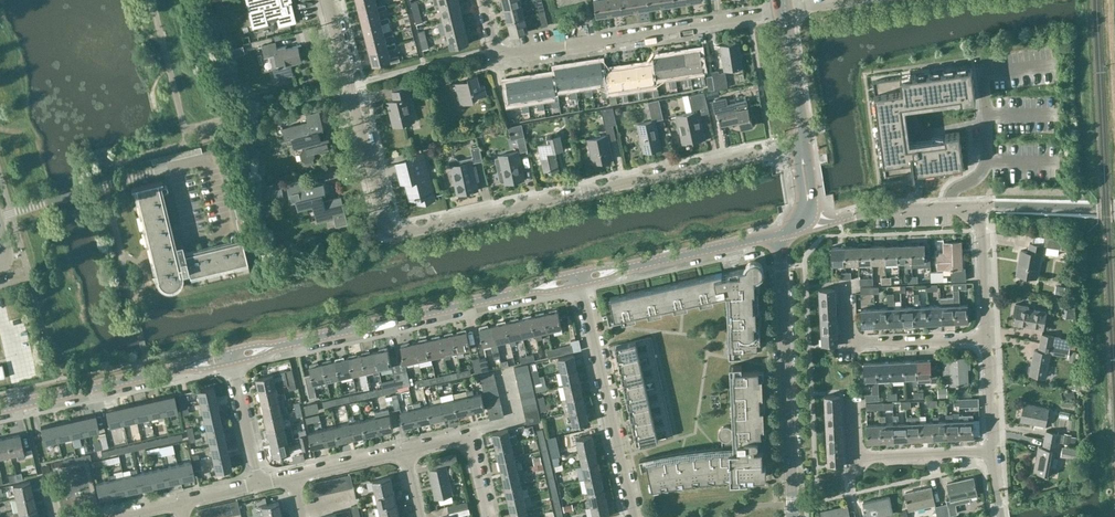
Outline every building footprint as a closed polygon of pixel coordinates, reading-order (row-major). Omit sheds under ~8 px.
[(249,11),(251,10),(255,26),(268,22),(267,17),(277,15),(280,25),(297,21),(292,0),(246,0),(249,11)] [(386,6),(385,4),(377,6),(376,0),(357,0),(360,12),(386,6)] [(542,0),(536,0),(539,13),(545,12),(542,0)] [(609,14),(607,0),(593,0),(596,16),(609,14)] [(623,11),(621,0),(607,0),(609,14),(623,11)] [(623,11),(636,9),(634,0),(621,0),(623,11)] [(649,7),(648,0),(634,0),(636,9),(649,7)] [(524,16),(521,2),(504,7),(507,20),(524,16)] [(441,7),(444,20),(462,15),(459,3),(441,7)] [(386,8),(386,6),(360,12),(363,25),(389,19),(389,17),(380,19),(378,11),(386,8)] [(545,12),(539,13),(538,13),(542,27),(548,26),(545,12)] [(462,15),(444,20),(447,33),(465,28),(462,15)] [(527,29),(524,16),(507,20),(510,34),(527,29)] [(366,38),(392,32),(392,30),(384,32),(382,24),(390,21),(389,19),(363,25),(366,38)] [(469,42),(465,28),(447,33),(451,46),(469,42)] [(393,33),(392,32),(366,38),(370,51),(396,44),(395,42),(387,44),(385,36),(393,33)] [(272,66),(275,78),(293,74),(290,63),(301,60),(298,44),(287,47),(286,44),(276,46),(275,41),(261,44),(264,56),(270,55),(272,66)] [(724,69),(742,66),(738,41),(721,44),(724,69)] [(396,46),(396,44),(370,51),(373,64),(391,60),(391,62),(400,60),(399,55),(390,58),(388,49),(396,46)] [(699,49),(684,52),(689,84),(692,84),(690,72),(703,70),(699,49)] [(684,52),(669,54),(674,87),(677,86),(675,75),(684,73),(686,85),(689,84),(684,52)] [(670,87),(674,87),(669,54),(653,56),(657,78),(668,76),(670,87)] [(600,60),(585,62),(590,95),(593,95),(591,83),(599,82),(604,81),(600,60)] [(585,62),(569,65),(575,98),(578,97),(576,86),(581,85),(585,84),(587,96),(590,95),(585,62)] [(651,62),(635,65),(641,97),(644,97),(642,85),(650,84),(652,96),(658,95),(657,83),(654,83),(651,62)] [(571,98),(575,98),(569,65),(554,67),(557,89),(569,87),(571,98)] [(635,65),(620,67),(626,100),(628,99),(627,88),(635,87),(637,98),(641,97),(635,65)] [(626,100),(620,67),(605,70),(608,91),(620,89),(622,100),(626,100)] [(976,100),(971,67),(873,81),(886,175),(964,164),(959,132),(945,134),(946,140),(907,145),(901,104),(961,95),(962,102),(976,100)] [(728,87),(726,71),(719,72),(719,70),(712,71),(713,75),(715,89),(728,87)] [(430,85),(451,79),(449,72),(429,78),(430,85)] [(473,96),(486,93),(484,83),(480,84),(477,73),(468,76),(469,78),(455,82),(460,104),(474,100),(473,96)] [(552,73),(536,76),(541,108),(545,108),(543,96),(551,95),(555,94),(555,91),(552,73)] [(709,90),(715,89),(713,75),(706,76),(709,90)] [(536,76),(521,78),(526,111),(529,110),(527,98),(533,98),(536,97),(538,109),(541,108),(536,76)] [(523,111),(526,111),(521,78),(506,81),(509,101),(521,100),(523,111)] [(387,101),(390,111),(393,110),(396,124),(413,120),(408,97),(409,97),(407,88),(392,91),(394,100),(387,101)] [(704,92),(689,95),(688,95),(691,110),(675,114),(682,142),(686,141),(686,143),(697,141),(697,139),(704,137),(699,115),(709,112),(705,92),(704,92)] [(679,94),(682,107),(689,106),(686,93),(679,94)] [(750,115),(746,98),(727,103),(726,96),(711,99),(713,110),(716,110),(720,125),(739,120),(741,127),(753,124),(751,114),(750,115)] [(652,120),(653,120),(662,118),(658,99),(648,101),(652,120)] [(605,126),(606,126),(605,125),(613,123),(613,125),(617,124),(613,107),(601,109),(605,126)] [(307,121),(282,127),(284,138),(291,136),(294,146),(301,145),(302,148),(299,153),(300,159),(305,162),(311,160),(314,155),(314,152),(328,148),(327,141),(329,141),(326,127),(323,128),(319,111),(305,114),(307,121)] [(644,151),(649,150),(660,148),(653,120),(652,120),(637,123),(644,151)] [(616,139),(613,125),(606,126),(607,134),(587,139),(593,163),(613,158),(610,141),(616,139)] [(555,151),(563,149),(560,133),(546,136),(547,142),(537,144),(544,174),(559,170),(555,151)] [(519,151),(527,150),(524,136),(517,138),(519,151)] [(449,164),(450,165),(451,165),(458,194),(479,190),(477,181),(480,180),(476,165),(473,165),(473,162),(483,160),(480,145),(471,147),(473,157),(459,160),(458,159),(457,157),(454,157),(451,157),(450,159),(449,162),(449,164)] [(498,155),(499,157),(495,158),(500,181),(503,182),(505,182),(523,178),(523,176),(527,175),(524,161),(523,162),(521,153),(519,152),(517,152),(517,150),(498,154),(498,155)] [(415,159),(401,162),(406,182),(408,181),(409,185),(407,186),(411,200),(425,196),(427,202),(438,199),(433,180),(431,181),(428,170),(430,169),(426,154),(415,157),(415,159)] [(325,191),(323,182),(303,187),(301,177),(286,181),(288,192),(294,190),(298,207),(313,204),(317,221),(333,217),(335,225),(347,222),(341,196),(325,200),(323,192),(325,191)] [(131,187),(131,188),(136,187),(156,271),(151,272),(153,279),(158,287),(168,292),(179,288),(184,277),(184,272),(188,271),(192,287),(193,287),(190,276),(246,262),(249,273),(250,273),(241,236),(240,236),(241,241),(185,254),(184,249),(183,250),(182,243),(172,245),(157,182),(162,181),(162,180),(131,187)] [(281,183),(264,187),(266,198),(283,193),(281,183)] [(239,230),(245,229),(242,216),(237,217),(236,218),(239,230)] [(1048,236),(1034,234),(1032,242),(1044,244),(1047,245),(1048,237),(1048,236)] [(1047,245),(1047,246),(1059,248),(1061,239),(1048,237),(1047,245)] [(937,269),(951,268),(961,268),(960,241),(943,242),(943,252),(937,253),(937,269)] [(1042,253),(1044,244),(1030,242),(1028,250),(1020,249),(1016,273),(1036,276),(1040,253),(1042,253)] [(911,243),(898,244),(898,261),(912,260),(911,243)] [(925,243),(911,243),(912,260),(920,260),(920,264),(920,268),(930,268),(930,254),(925,254),(925,243)] [(884,244),(871,245),(872,262),(885,261),(884,244)] [(898,244),(884,244),(885,261),(898,261),(898,244)] [(858,245),(845,246),(845,263),(859,262),(858,245)] [(859,262),(872,262),(871,245),(858,245),(859,262)] [(832,264),(845,263),(845,246),(831,246),(832,264)] [(759,308),(759,298),(758,284),(758,276),(763,270),(761,262),(752,260),(751,260),(745,266),(729,270),(728,270),(729,271),(722,273),(722,271),(714,273),(701,276),(688,279),(675,282),(662,285),(649,288),(636,291),(623,293),(609,296),(613,311),(607,312),(609,323),(615,322),(629,319),(642,316),(648,314),(648,316),(655,314),(668,311),(681,308),(690,306),(694,305),(707,302),(719,299),(727,298),(727,300),(728,316),(728,332),(729,354),(730,354),(733,354),(741,354),(741,348),(758,347),(757,340),(760,340),(760,331),(760,321),(757,321),(756,315),(756,308),(759,308)] [(961,268),(951,268),(952,281),(966,280),(966,268),(961,268)] [(931,272),(931,282),(947,282),(947,277),(944,277),(943,272),(931,272)] [(953,284),(953,296),(954,321),(961,321),(961,323),(968,322),(967,303),(959,303),(958,289),(967,289),(966,283),(953,284)] [(836,322),(836,315),(836,309),(835,302),(835,295),(835,288),(819,289),(819,296),(820,303),(820,309),(820,316),(821,323),(821,330),(821,337),(822,344),(830,343),(837,343),(837,336),(837,329),(836,322)] [(887,294),(888,307),(889,325),(893,324),(893,327),(898,326),(898,324),(902,324),(901,306),(894,307),(894,294),(887,294)] [(940,297),(940,304),(941,322),(947,322),(947,323),(955,323),(954,321),(953,296),(940,297)] [(915,323),(928,323),(927,305),(920,305),(919,299),(918,299),(914,299),(914,306),(915,323)] [(1013,314),(1016,315),(1014,323),(1043,328),(1046,311),(1027,308),(1028,305),(1015,303),(1013,314)] [(940,304),(927,305),(928,323),(941,322),(940,304)] [(914,306),(901,306),(902,324),(915,323),(914,306)] [(888,307),(874,308),(875,325),(889,325),(888,307)] [(862,326),(875,325),(874,308),(861,308),(862,326)] [(545,314),(549,330),(562,327),(558,309),(549,311),(550,313),(545,314)] [(532,317),(536,333),(537,339),(543,338),(541,332),(549,330),(545,314),(544,312),(536,314),(536,316),(532,317)] [(523,336),(536,333),(532,317),(531,315),(523,317),(524,319),(519,320),(523,336)] [(523,336),(519,320),(519,317),(510,319),(511,322),(506,323),(510,339),(511,345),(517,344),(515,338),(523,336)] [(498,325),(493,326),(497,342),(510,339),(506,323),(506,321),(498,322),(498,325)] [(500,357),(497,342),(493,326),(489,327),(488,324),(479,326),(484,345),(491,343),(494,358),(500,357)] [(242,331),(244,337),(255,335),(253,328),(242,331)] [(454,334),(457,351),(459,356),(465,355),(464,349),(471,348),(466,329),(458,331),(458,333),(454,334)] [(441,337),(444,354),(445,358),(451,356),(450,352),(457,351),(454,334),(453,332),(445,334),(445,336),(441,337)] [(1056,336),(1042,333),(1040,342),(1070,348),(1078,349),(1078,343),(1070,342),(1070,339),(1056,336)] [(433,339),(428,340),(431,356),(444,354),(441,337),(440,335),(432,337),(433,339)] [(646,343),(647,351),(654,350),(651,338),(651,336),(616,344),(617,349),(615,349),(617,358),(619,357),(639,353),(637,345),(646,343)] [(431,356),(428,340),(427,338),(419,340),(419,342),(415,343),(418,359),(431,356)] [(405,362),(418,359),(415,343),(410,344),(409,342),(401,344),(405,362)] [(1029,365),(1028,371),(1030,372),(1030,373),(1046,376),(1050,353),(1052,354),(1068,357),(1070,348),(1040,342),(1039,349),(1034,349),(1031,364),(1029,365)] [(571,344),(552,348),(554,355),(573,351),(571,344)] [(375,352),(379,368),(392,365),(388,347),(379,349),(380,351),(375,352)] [(650,363),(657,362),(654,351),(654,350),(647,351),(639,353),(619,357),(620,361),(618,362),(620,370),(622,370),(642,365),(640,358),(648,356),(650,363)] [(380,372),(379,368),(375,352),(371,353),(370,351),(362,353),(362,355),(366,371),(373,369),(374,373),(380,372)] [(370,389),(366,371),(362,355),(357,356),(357,354),(349,355),(349,358),(353,374),(360,372),(364,390),(370,389)] [(558,358),(561,371),(576,368),(573,354),(558,358)] [(487,356),(479,358),(482,372),(489,370),(487,356)] [(500,357),(502,368),(509,366),(507,356),(500,357)] [(336,358),(336,361),(340,377),(353,374),(349,358),(345,359),(344,357),(336,358)] [(944,378),(950,377),(951,384),(968,383),(966,357),(943,358),(944,378)] [(482,372),(479,358),(472,359),(475,373),(482,372)] [(340,377),(336,361),(332,362),(331,359),(323,361),(323,363),(327,380),(340,377)] [(917,359),(904,360),(905,377),(912,377),(912,384),(918,384),(918,377),(917,359)] [(930,359),(917,359),(918,377),(930,376),(931,382),(936,381),(935,367),(930,367),(930,359)] [(904,360),(890,361),(891,378),(905,377),(904,360)] [(879,385),(878,379),(877,361),(864,362),(865,379),(872,379),(873,385),(879,385)] [(892,385),(891,378),(890,361),(877,361),(878,379),(885,378),(886,385),(892,385)] [(328,383),(327,380),(323,363),(319,364),(318,362),(309,364),(314,382),(314,383),(321,381),(322,384),(328,383)] [(650,363),(642,365),(622,370),(623,373),(621,374),(623,382),(625,382),(644,377),(643,370),(651,368),(653,376),(659,374),(657,363),(657,362),(650,363)] [(530,364),(533,378),(540,377),(536,363),(530,364)] [(514,367),(516,373),(530,370),(528,364),(514,367)] [(701,448),(684,450),(667,453),(649,456),(640,458),(642,469),(648,468),(652,488),(662,486),(661,482),(667,481),(668,485),(673,484),(678,483),(677,480),(683,479),(683,482),(688,482),(693,481),(693,477),(699,477),(699,480),(704,480),(709,479),(709,476),(715,475),(715,479),(720,478),(725,478),(725,474),(731,474),(731,480),(736,480),(756,479),(756,476),(766,476),(766,463),(763,463),(762,451),(762,435),(761,427),(764,427),(764,418),(764,409),(760,409),(760,402),(760,395),(763,395),(763,386),(762,377),(759,377),(759,370),(742,370),(742,364),(734,365),(731,365),(730,365),(731,387),(731,396),(732,403),(732,420),(733,428),(732,428),(725,425),(719,430),(719,436),(722,439),(722,446),(718,446),(701,448)] [(561,371),(564,384),(579,381),(576,368),(561,371)] [(285,371),(286,378),(275,380),(273,373),(255,377),(257,386),(258,386),(259,391),(276,387),(288,384),(295,382),(293,370),(285,371)] [(530,370),(516,373),(517,379),(531,376),(530,370)] [(400,372),(404,390),(411,388),(407,371),(400,372)] [(480,374),(481,381),(495,378),(494,371),(480,374)] [(397,391),(404,390),(400,372),(393,374),(396,385),(397,391)] [(644,377),(625,382),(626,386),(624,386),(625,395),(627,394),(647,390),(645,382),(654,380),(656,388),(662,386),(661,382),(660,375),(659,374),(653,376),(644,377)] [(517,379),(518,386),(532,383),(531,376),(517,379)] [(495,378),(481,381),(483,387),(497,384),(495,378)] [(579,381),(564,384),(567,398),(582,394),(579,381)] [(317,396),(314,383),(314,382),(307,383),(310,398),(317,396)] [(532,383),(518,386),(520,392),(534,389),(532,383)] [(498,390),(497,384),(483,387),(484,394),(498,390)] [(197,389),(200,403),(215,400),(212,386),(197,389)] [(628,407),(630,407),(650,402),(648,394),(657,393),(658,400),(665,399),(662,387),(662,386),(656,388),(647,390),(627,394),(628,398),(626,399),(628,407)] [(261,399),(262,404),(283,399),(286,398),(285,393),(278,394),(276,387),(259,391),(258,391),(260,400),(261,399)] [(938,388),(938,397),(948,397),(947,388),(938,388)] [(466,391),(468,396),(471,411),(485,408),(481,393),(474,395),(473,389),(466,391)] [(520,392),(521,398),(535,395),(534,389),(520,392)] [(498,390),(484,394),(486,399),(499,397),(498,390)] [(179,395),(181,408),(188,407),(189,407),(186,394),(179,395)] [(398,394),(391,396),(392,398),(393,403),(394,410),(401,409),(398,394)] [(585,407),(582,394),(567,398),(570,411),(585,407)] [(173,395),(160,398),(163,413),(177,410),(173,395)] [(521,398),(523,405),(537,401),(535,395),(521,398)] [(824,402),(825,409),(825,416),(826,423),(826,430),(826,436),(827,443),(827,450),(827,457),(828,464),(844,463),(843,456),(843,449),(843,443),(842,436),(842,429),(841,422),(841,415),(841,409),(840,402),(840,395),(831,395),(824,396),(824,402)] [(447,396),(440,398),(444,417),(458,414),(454,399),(448,400),(447,396)] [(468,396),(454,399),(458,414),(471,411),(468,396)] [(486,399),(487,406),(501,403),(499,397),(486,399)] [(160,398),(146,400),(150,416),(163,413),(160,398)] [(444,417),(440,398),(433,399),(434,403),(428,405),(431,420),(444,417)] [(283,399),(262,404),(261,404),(263,412),(264,412),(265,417),(282,413),(288,412),(286,405),(284,406),(283,399)] [(650,402),(630,407),(631,410),(629,411),(631,419),(633,419),(653,414),(651,407),(659,405),(661,412),(668,411),(665,400),(665,399),(658,400),(650,402)] [(146,400),(133,403),(136,419),(150,416),(146,400)] [(215,400),(200,403),(203,417),(218,413),(215,400)] [(537,401),(523,405),(524,411),(538,408),(537,401)] [(306,413),(319,410),(317,402),(305,405),(306,413)] [(418,423),(431,420),(428,405),(421,406),(420,402),(413,403),(418,423)] [(133,403),(120,406),(123,422),(136,419),(133,403)] [(404,426),(418,423),(413,403),(406,405),(408,409),(401,411),(404,426)] [(501,403),(487,406),(489,412),(502,409),(501,403)] [(1045,424),(1048,407),(1024,403),(1021,420),(1045,424)] [(109,425),(123,422),(120,406),(106,409),(109,425)] [(589,421),(585,407),(570,411),(573,425),(589,421)] [(524,411),(525,417),(539,414),(538,408),(524,411)] [(504,416),(502,409),(489,412),(490,419),(504,416)] [(375,411),(376,417),(380,432),(393,429),(390,414),(382,416),(381,410),(375,411)] [(662,417),(664,425),(670,423),(668,412),(668,411),(661,412),(653,414),(633,419),(634,423),(632,423),(634,432),(636,431),(655,427),(654,419),(662,417)] [(946,413),(946,419),(947,437),(960,437),(959,419),(953,419),(952,412),(946,413)] [(221,427),(218,413),(203,417),(206,430),(221,427)] [(267,425),(268,429),(285,426),(290,425),(289,419),(284,420),(282,413),(265,417),(264,417),(265,425),(267,425)] [(894,440),(908,439),(907,421),(899,421),(899,413),(893,413),(894,422),(894,440)] [(95,414),(81,417),(85,432),(98,429),(95,414)] [(539,414),(525,417),(527,424),(541,421),(539,414)] [(880,414),(880,422),(881,440),(894,440),(894,422),(886,422),(886,414),(880,414)] [(921,438),(934,438),(933,420),(926,420),(926,414),(919,414),(920,421),(921,438)] [(933,415),(933,420),(934,438),(947,437),(946,419),(939,420),(938,415),(933,415)] [(348,417),(350,423),(353,438),(366,435),(363,420),(355,422),(354,416),(348,417)] [(81,417),(68,420),(71,436),(85,432),(81,417)] [(376,417),(363,420),(366,435),(380,432),(376,417)] [(959,419),(960,437),(974,436),(973,418),(959,419)] [(58,439),(71,436),(68,420),(54,423),(58,439)] [(920,421),(907,421),(908,439),(921,438),(920,421)] [(881,440),(880,422),(867,423),(868,441),(881,440)] [(44,442),(58,439),(54,423),(41,426),(44,442)] [(350,423),(336,426),(340,441),(353,438),(350,423)] [(673,435),(670,423),(664,425),(655,427),(636,431),(637,435),(635,435),(636,443),(658,439),(656,431),(665,429),(666,437),(673,435)] [(285,426),(268,429),(266,430),(268,438),(270,438),(271,442),(288,439),(293,438),(291,432),(286,433),(285,426)] [(336,426),(323,429),(326,444),(340,441),(336,426)] [(206,430),(209,444),(224,441),(221,427),(206,430)] [(496,446),(511,442),(518,441),(516,434),(510,436),(508,428),(493,432),(496,446)] [(313,447),(326,444),(323,429),(309,432),(313,447)] [(1049,474),(1049,473),(1053,474),(1055,467),(1051,466),(1054,449),(1057,450),(1060,433),(1046,430),(1043,447),(1039,446),(1034,471),(1049,474)] [(99,434),(102,448),(108,447),(105,433),(99,434)] [(19,434),(6,436),(10,454),(23,451),(19,434)] [(577,438),(580,451),(595,448),(592,434),(577,438)] [(293,438),(288,439),(271,442),(272,447),(271,447),(272,456),(291,452),(289,445),(301,442),(303,450),(310,448),(307,435),(300,436),(293,438)] [(0,438),(0,456),(10,454),(6,436),(0,438)] [(224,441),(209,444),(212,457),(227,454),(224,441)] [(511,442),(496,446),(499,459),(514,456),(511,442)] [(580,451),(583,465),(598,461),(595,448),(580,451)] [(436,458),(437,466),(458,462),(456,453),(436,458)] [(231,468),(227,454),(212,457),(215,471),(231,468)] [(516,463),(514,456),(499,459),(502,473),(517,469),(522,468),(521,462),(516,463)] [(559,457),(552,458),(555,471),(563,469),(562,465),(560,465),(559,461),(560,460),(559,457)] [(190,461),(176,464),(180,479),(194,476),(190,461)] [(583,465),(586,478),(601,475),(598,461),(583,465)] [(176,464),(163,467),(166,482),(180,479),(176,464)] [(436,498),(452,494),(446,466),(429,470),(436,498)] [(163,467),(150,470),(153,485),(166,482),(163,467)] [(140,488),(136,473),(135,469),(129,470),(130,474),(123,476),(126,491),(140,488)] [(517,469),(502,473),(505,486),(521,482),(517,469)] [(150,470),(136,473),(140,488),(153,485),(150,470)] [(520,479),(527,478),(525,470),(518,472),(520,479)] [(108,475),(109,479),(113,494),(126,491),(123,476),(115,478),(114,474),(108,475)] [(351,474),(344,476),(347,489),(354,487),(351,474)] [(586,478),(589,491),(604,488),(601,475),(586,478)] [(344,476),(338,477),(341,490),(347,489),(344,476)] [(373,480),(376,493),(394,489),(391,476),(373,480)] [(947,500),(950,513),(958,511),(956,502),(971,499),(971,495),(977,494),(973,476),(947,482),(951,499),(947,500)] [(334,492),(341,490),(338,477),(331,479),(334,492)] [(113,494),(109,479),(96,482),(99,497),(113,494)] [(327,494),(334,492),(331,479),(324,480),(327,494)] [(12,484),(15,497),(33,493),(30,480),(12,484)] [(324,480),(317,482),(321,495),(327,494),(324,480)] [(314,497),(321,495),(317,482),(311,483),(314,497)] [(522,489),(521,482),(505,486),(508,499),(529,495),(527,488),(522,489)] [(909,509),(935,504),(931,486),(905,491),(909,509)] [(604,488),(589,491),(592,505),(607,501),(604,488)] [(394,489),(376,493),(379,506),(397,502),(394,489)] [(15,497),(18,510),(36,506),(33,493),(15,497)] [(532,508),(529,495),(508,499),(511,513),(527,509),(532,508)] [(893,512),(889,495),(863,501),(867,516),(872,516),(893,512)] [(237,500),(231,501),(234,515),(241,513),(237,500)] [(231,501),(224,503),(227,516),(234,515),(231,501)] [(448,515),(440,516),(458,516),(457,516),(469,513),(466,501),(446,506),(448,515)] [(607,501),(592,505),(594,516),(601,516),(610,515),(607,501)] [(263,516),(272,516),(281,515),(278,502),(261,505),(263,516)] [(397,502),(379,506),(382,516),(392,516),(400,515),(397,502)] [(217,504),(221,516),(223,516),(227,516),(224,503),(217,504)] [(948,503),(941,504),(944,516),(950,515),(948,503)] [(217,504),(211,506),(214,516),(221,516),(217,504)] [(847,504),(821,509),(822,516),(849,516),(847,504)] [(941,504),(935,505),(937,516),(943,516),(944,516),(941,504)] [(18,510),(20,516),(38,516),(36,506),(18,510)] [(211,506),(204,507),(206,516),(214,516),(211,506)] [(204,507),(197,509),(199,516),(206,516),(204,507)]
